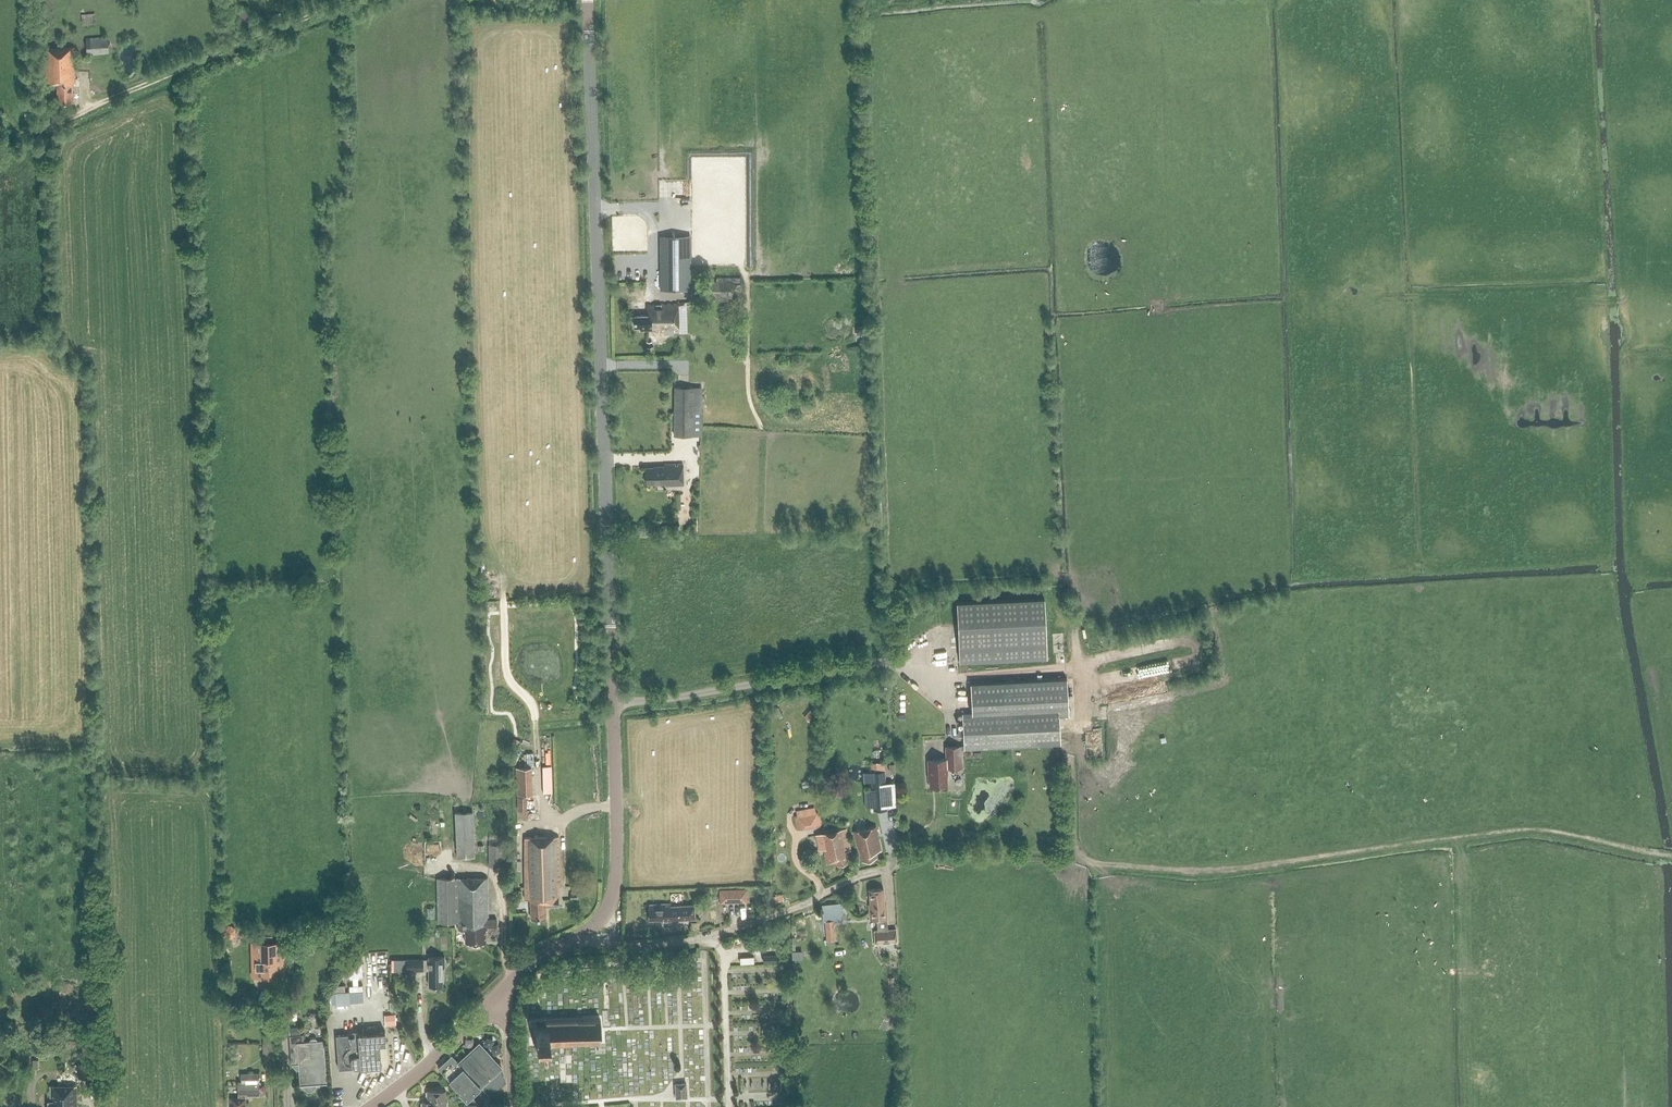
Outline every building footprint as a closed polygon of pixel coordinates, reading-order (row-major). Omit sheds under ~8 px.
[(95,23),(94,14),(81,15),(82,24),(95,23)] [(108,53),(107,37),(85,38),(87,55),(108,53)] [(72,84),(74,84),(76,84),(74,48),(44,49),(46,84),(57,84),(58,102),(73,102),(72,84)] [(691,270),(688,270),(688,237),(662,237),(662,289),(691,289),(691,270)] [(726,278),(715,278),(715,281),(710,281),(710,296),(732,296),(732,281),(726,281),(726,278)] [(655,332),(678,332),(677,305),(648,305),(648,314),(634,315),(634,327),(640,327),(640,330),(655,330),(655,332)] [(693,436),(693,387),(674,387),(674,436),(693,436)] [(646,468),(646,483),(665,482),(665,486),(684,485),(683,464),(678,464),(678,466),(676,466),(676,464),(664,464),(665,467),(646,468)] [(1047,660),(1044,598),(956,603),(959,664),(1047,660)] [(958,737),(964,737),(964,746),(946,746),(947,759),(928,760),(929,779),(930,779),(930,786),(948,785),(947,773),(948,773),(948,768),(962,767),(961,749),(1061,744),(1060,715),(1069,714),(1067,678),(971,683),(972,712),(962,713),(963,728),(958,728),(958,737)] [(814,707),(807,715),(813,720),(819,712),(814,707)] [(874,761),(874,769),(884,769),(884,761),(874,761)] [(520,794),(537,793),(536,765),(519,766),(520,794)] [(547,792),(556,792),(555,765),(546,765),(547,792)] [(884,771),(871,772),(873,811),(887,810),(884,771)] [(520,820),(535,820),(535,809),(531,809),(531,794),(521,794),(520,820)] [(457,858),(475,857),(473,812),(455,813),(457,858)] [(796,817),(798,828),(803,827),(801,816),(812,814),(814,825),(819,824),(817,813),(796,817)] [(857,846),(859,845),(862,860),(877,857),(876,851),(882,850),(877,827),(854,832),(857,846)] [(847,828),(816,835),(819,851),(823,850),(826,864),(836,862),(837,866),(849,863),(847,852),(852,851),(847,828)] [(524,838),(525,899),(531,899),(531,910),(531,919),(546,919),(546,907),(562,906),(562,897),(558,897),(558,888),(559,888),(559,838),(524,838)] [(489,845),(489,867),(503,867),(503,844),(489,845)] [(487,927),(497,927),(497,919),(488,919),(488,879),(486,879),(486,878),(457,878),(438,878),(438,923),(459,922),(458,930),(465,930),(465,942),(486,942),(485,930),(487,930),(487,927)] [(876,944),(897,942),(896,929),(888,930),(887,918),(888,918),(887,903),(885,904),(884,889),(869,890),(871,905),(869,905),(870,919),(877,919),(878,931),(875,931),(876,944)] [(679,919),(695,919),(694,906),(672,906),(672,904),(649,905),(649,908),(650,920),(662,920),(662,922),(679,921),(679,919)] [(826,941),(836,940),(834,920),(825,921),(826,941)] [(285,975),(284,942),(273,942),(272,934),(258,935),(259,942),(252,942),(253,976),(285,975)] [(429,970),(429,986),(442,986),(442,968),(444,968),(444,957),(429,957),(429,959),(406,959),(406,970),(429,970)] [(352,991),(353,1001),(366,1000),(366,991),(352,991)] [(578,1042),(601,1042),(600,1021),(577,1022),(577,1021),(545,1022),(546,1027),(537,1027),(537,1034),(538,1040),(547,1040),(547,1043),(578,1041),(578,1042)] [(300,1027),(289,1027),(289,1035),(300,1035),(300,1027)] [(380,1047),(386,1046),(385,1031),(336,1035),(339,1069),(381,1066),(380,1047)] [(298,1063),(293,1064),(293,1066),(298,1069),(299,1069),(300,1084),(299,1084),(299,1085),(302,1085),(303,1086),(305,1089),(308,1091),(312,1091),(315,1089),(316,1085),(316,1084),(328,1083),(328,1082),(327,1082),(324,1040),(323,1040),(324,1040),(317,1040),(315,1038),(310,1039),(309,1040),(309,1041),(303,1042),(297,1042),(298,1063)] [(262,1043),(263,1057),(272,1057),(272,1042),(262,1043)] [(470,1096),(481,1086),(490,1096),(505,1081),(500,1068),(501,1067),(490,1055),(485,1049),(479,1043),(458,1063),(452,1056),(438,1069),(459,1091),(458,1091),(466,1100),(465,1104),(463,1104),(463,1106),(477,1106),(477,1103),(475,1103),(475,1101),(470,1096)] [(78,1063),(78,1078),(91,1078),(91,1062),(78,1063)] [(260,1089),(259,1089),(259,1082),(260,1082),(260,1073),(241,1073),(241,1082),(239,1082),(239,1098),(232,1098),(232,1106),(246,1106),(246,1095),(260,1095),(260,1089)] [(676,1099),(687,1098),(686,1083),(675,1084),(676,1099)] [(61,1100),(63,1100),(63,1086),(50,1086),(50,1101),(48,1101),(48,1106),(61,1106),(61,1100)] [(63,1086),(63,1100),(61,1100),(61,1106),(77,1106),(77,1086),(63,1086)] [(447,1102),(445,1102),(445,1091),(427,1091),(427,1101),(422,1101),(422,1106),(447,1106),(447,1102)]
